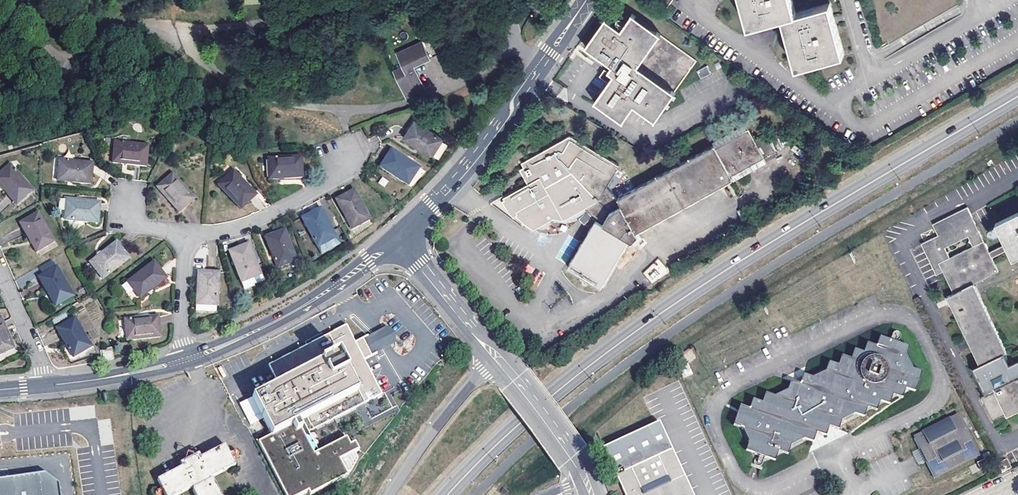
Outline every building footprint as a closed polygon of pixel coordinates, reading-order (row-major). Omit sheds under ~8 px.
[(667,9),(674,0),(654,0),(667,9)] [(749,25),(782,16),(796,66),(843,54),(833,19),(829,3),(796,12),(793,0),(742,0),(749,25)] [(609,71),(613,74),(608,82),(595,100),(624,120),(635,105),(657,121),(699,61),(634,16),(623,31),(607,19),(587,48),(612,66),(609,71)] [(438,39),(427,43),(434,61),(445,57),(438,39)] [(417,67),(434,61),(427,43),(401,53),(406,66),(407,71),(398,74),(406,94),(418,89),(415,80),(421,78),(420,74),(414,77),(411,69),(417,67)] [(420,74),(417,67),(411,69),(414,77),(420,74)] [(699,77),(709,74),(706,67),(697,70),(699,77)] [(609,71),(603,79),(608,82),(613,74),(609,71)] [(418,89),(406,94),(407,99),(426,92),(421,78),(415,80),(418,89)] [(441,139),(413,121),(402,137),(430,155),(441,139)] [(716,146),(619,199),(608,187),(620,166),(573,137),(522,159),(523,163),(525,165),(528,163),(531,168),(528,171),(525,173),(527,180),(505,196),(507,199),(506,201),(506,202),(511,214),(516,218),(518,216),(522,223),(535,231),(539,226),(542,226),(545,222),(544,219),(548,214),(561,217),(571,217),(581,215),(587,211),(592,217),(595,220),(570,269),(604,287),(629,241),(635,247),(643,238),(637,233),(733,179),(736,179),(768,161),(748,126),(715,144),(716,146)] [(151,140),(119,137),(117,158),(149,160),(151,140)] [(418,169),(390,151),(379,168),(407,186),(418,169)] [(298,160),(266,159),(266,179),(282,179),(298,179),(298,160)] [(92,167),(60,164),(59,184),(91,187),(92,167)] [(235,171),(221,185),(243,208),(257,195),(235,171)] [(0,180),(0,192),(13,211),(30,199),(11,172),(0,180)] [(195,203),(173,178),(158,193),(164,199),(180,217),(195,203)] [(354,193),(336,202),(344,219),(351,231),(369,222),(354,193)] [(99,206),(67,202),(66,222),(98,225),(99,206)] [(320,210),(302,219),(317,249),(335,240),(320,210)] [(552,242),(582,216),(587,211),(581,215),(571,217),(561,217),(548,214),(544,219),(545,222),(542,226),(539,226),(535,231),(552,242)] [(587,211),(582,216),(587,221),(592,217),(587,211)] [(979,366),(1008,352),(976,287),(1000,275),(993,261),(990,255),(967,211),(933,229),(938,240),(922,248),(937,279),(945,275),(955,298),(948,302),(979,366)] [(39,217),(21,226),(37,255),(54,246),(39,217)] [(1000,228),(1009,246),(990,255),(993,261),(1012,252),(1014,256),(1017,254),(1017,219),(1000,228)] [(283,231),(265,238),(276,268),(294,262),(283,231)] [(117,244),(91,263),(104,280),(130,260),(117,244)] [(248,245),(229,252),(240,282),(259,275),(248,245)] [(658,258),(642,273),(653,284),(669,270),(658,258)] [(153,266),(127,286),(139,302),(150,293),(165,282),(153,266)] [(59,270),(41,279),(57,308),(75,299),(59,270)] [(222,284),(202,282),(199,315),(219,317),(222,284)] [(885,316),(882,327),(893,331),(897,321),(885,316)] [(0,320),(0,356),(17,349),(4,318),(0,320)] [(137,320),(124,321),(126,341),(158,338),(156,318),(137,320)] [(77,319),(59,329),(75,357),(93,347),(77,319)] [(284,383),(260,395),(278,433),(278,434),(312,417),(318,429),(386,395),(369,361),(378,357),(369,340),(361,344),(352,326),(275,365),(284,383)] [(821,357),(737,399),(733,412),(747,441),(748,441),(760,445),(816,417),(903,374),(909,361),(895,332),(893,331),(882,327),(827,354),(827,356),(823,358),(821,357)] [(112,351),(103,353),(105,362),(114,360),(112,351)] [(979,366),(979,368),(993,361),(1002,379),(1001,380),(1003,385),(994,389),(996,392),(983,398),(995,422),(1007,416),(1008,418),(1017,413),(1017,367),(1016,367),(1015,365),(1004,371),(998,359),(1008,353),(1008,352),(979,366)] [(960,412),(913,433),(933,477),(980,456),(960,412)] [(264,440),(290,494),(302,494),(312,490),(314,494),(349,476),(347,473),(351,472),(358,459),(354,453),(359,451),(355,443),(350,445),(346,437),(319,452),(307,434),(305,430),(314,425),(316,430),(318,429),(312,417),(278,434),(278,433),(264,440)] [(626,494),(692,494),(659,421),(654,423),(603,446),(626,494)] [(314,425),(305,430),(307,434),(316,430),(314,425)] [(760,445),(748,441),(744,451),(756,455),(760,445)] [(157,480),(165,494),(178,494),(192,487),(194,490),(193,490),(195,494),(221,494),(213,479),(212,480),(210,477),(234,464),(224,444),(200,457),(198,454),(189,459),(179,464),(181,467),(157,480)] [(919,449),(913,451),(916,465),(923,463),(919,449)] [(997,467),(1002,476),(1012,471),(1008,462),(997,467)] [(57,486),(43,475),(0,481),(0,494),(59,494),(57,486)]
